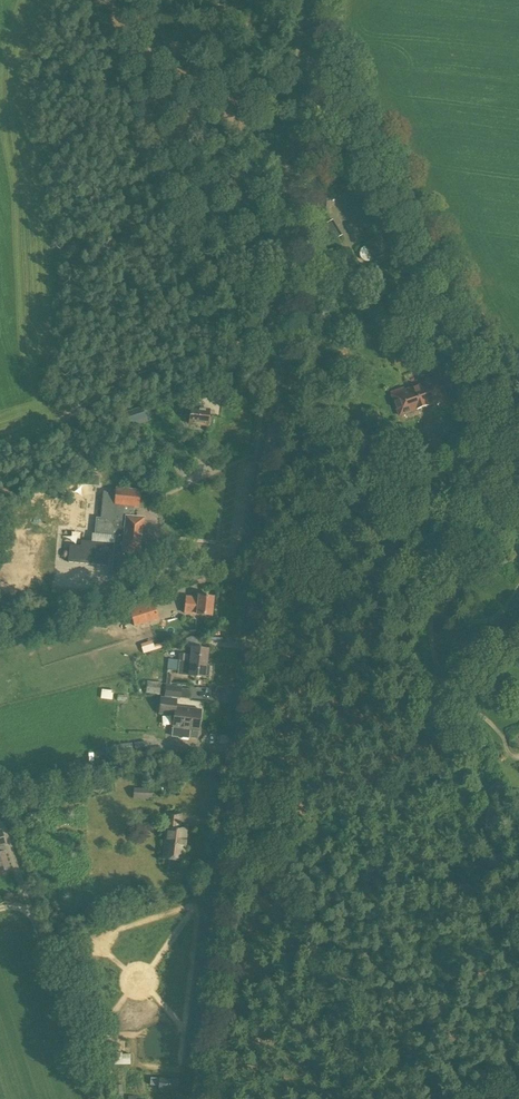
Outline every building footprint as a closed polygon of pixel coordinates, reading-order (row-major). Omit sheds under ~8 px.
[(328,214),(330,200),(320,199),(319,213),(328,214)] [(331,213),(337,224),(346,220),(339,209),(331,213)] [(331,242),(342,235),(333,220),(321,227),(331,242)] [(373,260),(388,252),(380,237),(365,245),(366,246),(363,247),(361,249),(359,252),(359,254),(360,256),(361,258),(362,260),(364,261),(366,262),(369,262),(371,261),(373,260)] [(382,268),(395,261),(392,256),(379,263),(382,268)] [(448,399),(440,378),(406,390),(405,388),(392,393),(400,416),(448,399)] [(208,426),(209,424),(210,424),(211,419),(209,418),(210,410),(182,406),(181,415),(189,416),(188,423),(208,426)] [(123,427),(132,424),(146,420),(143,410),(129,414),(120,417),(123,427)] [(401,447),(390,451),(394,463),(405,459),(401,447)] [(98,487),(99,476),(83,474),(82,485),(98,487)] [(139,508),(140,491),(116,489),(113,520),(96,518),(94,534),(115,536),(115,544),(81,540),(80,546),(69,545),(68,562),(107,566),(108,553),(114,554),(112,572),(127,574),(129,552),(140,553),(144,519),(133,518),(134,507),(139,508)] [(211,616),(213,598),(199,596),(198,598),(187,597),(185,613),(211,616)] [(134,627),(159,619),(154,602),(129,610),(134,627)] [(185,663),(208,665),(209,649),(191,647),(190,655),(179,654),(179,661),(180,661),(179,664),(185,663)] [(172,651),(160,653),(160,649),(147,651),(148,659),(173,656),(172,651)] [(168,666),(167,670),(177,671),(178,664),(178,660),(168,659),(168,666)] [(207,677),(209,675),(209,668),(208,665),(185,663),(179,664),(178,674),(206,677),(207,677)] [(146,694),(160,695),(161,682),(147,681),(146,694)] [(182,687),(165,686),(165,687),(164,697),(181,699),(181,689),(182,689),(182,687)] [(111,700),(113,691),(101,690),(100,699),(111,700)] [(198,730),(201,710),(176,707),(177,700),(160,698),(158,714),(174,716),(172,735),(188,738),(189,729),(198,730)] [(146,741),(134,743),(135,752),(147,750),(146,741)] [(133,743),(114,745),(115,753),(133,751),(133,743)] [(168,795),(169,783),(163,782),(161,794),(168,795)] [(152,800),(152,789),(134,789),(133,799),(152,800)] [(182,860),(185,828),(180,828),(181,814),(166,813),(165,830),(167,830),(164,854),(173,855),(173,859),(182,860)] [(5,845),(7,845),(1,829),(0,830),(0,873),(10,869),(5,852),(7,851),(5,845)] [(116,1044),(112,1043),(108,1045),(108,1050),(112,1052),(117,1049),(116,1044)] [(106,1053),(107,1065),(130,1065),(130,1053),(106,1053)] [(179,1080),(161,1078),(161,1079),(152,1078),(151,1086),(160,1087),(159,1092),(177,1094),(179,1080)] [(114,1097),(122,1096),(122,1085),(114,1086),(114,1097)]
